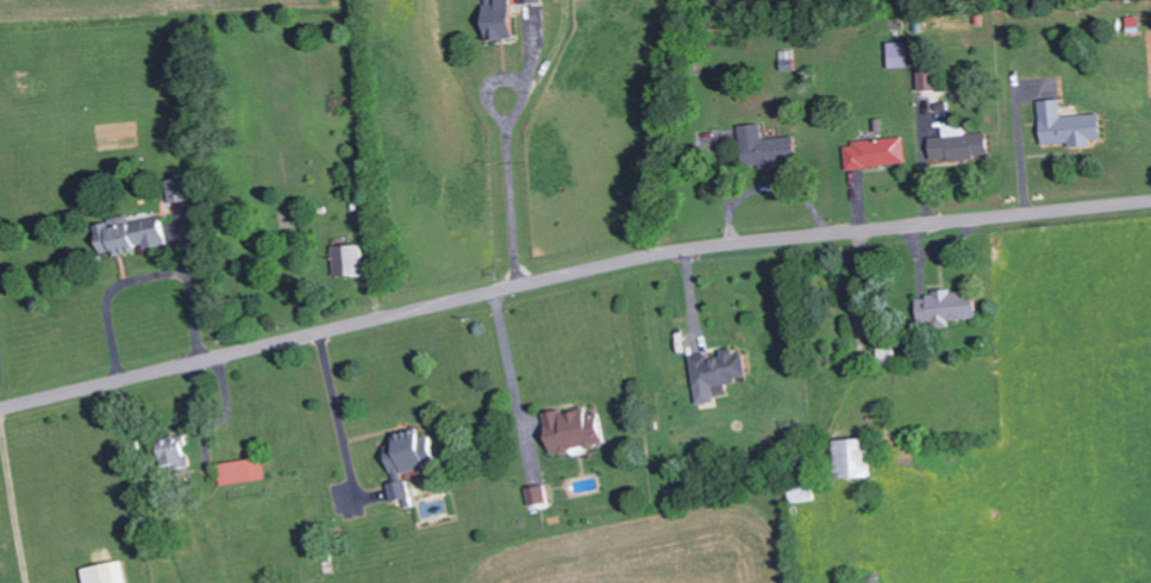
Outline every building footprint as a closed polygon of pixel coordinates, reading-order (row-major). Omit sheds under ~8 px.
[(485,5),(486,38),(513,37),(512,0),(491,0),(491,5),(485,5)] [(907,67),(906,40),(887,41),(888,68),(907,67)] [(780,56),(780,69),(793,68),(792,50),(788,50),(788,55),(780,56)] [(937,89),(937,66),(918,66),(918,89),(937,89)] [(1099,112),(1061,115),(1060,97),(1038,99),(1041,143),(1069,141),(1069,146),(1092,144),(1091,139),(1101,138),(1099,112)] [(738,124),(742,166),(799,160),(796,134),(762,138),(760,122),(738,124)] [(989,156),(987,131),(966,132),(965,124),(945,125),(946,135),(929,136),(930,159),(989,156)] [(843,142),(846,168),(906,162),(904,136),(843,142)] [(189,200),(188,176),(166,177),(167,201),(189,200)] [(164,244),(159,215),(94,226),(99,253),(111,250),(112,254),(140,250),(139,248),(164,244)] [(332,275),(361,274),(360,243),(331,244),(332,275)] [(976,316),(973,290),(950,292),(950,291),(916,295),(919,327),(949,324),(949,319),(976,316)] [(688,355),(695,403),(714,400),(711,385),(735,382),(734,377),(745,375),(741,347),(688,355)] [(540,412),(550,454),(602,442),(598,424),(588,427),(583,407),(562,412),(561,407),(540,412)] [(409,495),(405,469),(433,464),(426,428),(389,435),(393,455),(384,456),(392,499),(409,495)] [(158,440),(161,467),(186,464),(183,437),(158,440)] [(871,476),(870,437),(834,438),(834,477),(871,476)] [(263,479),(261,457),(218,462),(220,483),(263,479)] [(529,510),(547,506),(542,484),(524,488),(529,510)] [(119,559),(78,568),(81,582),(124,582),(119,559)]
